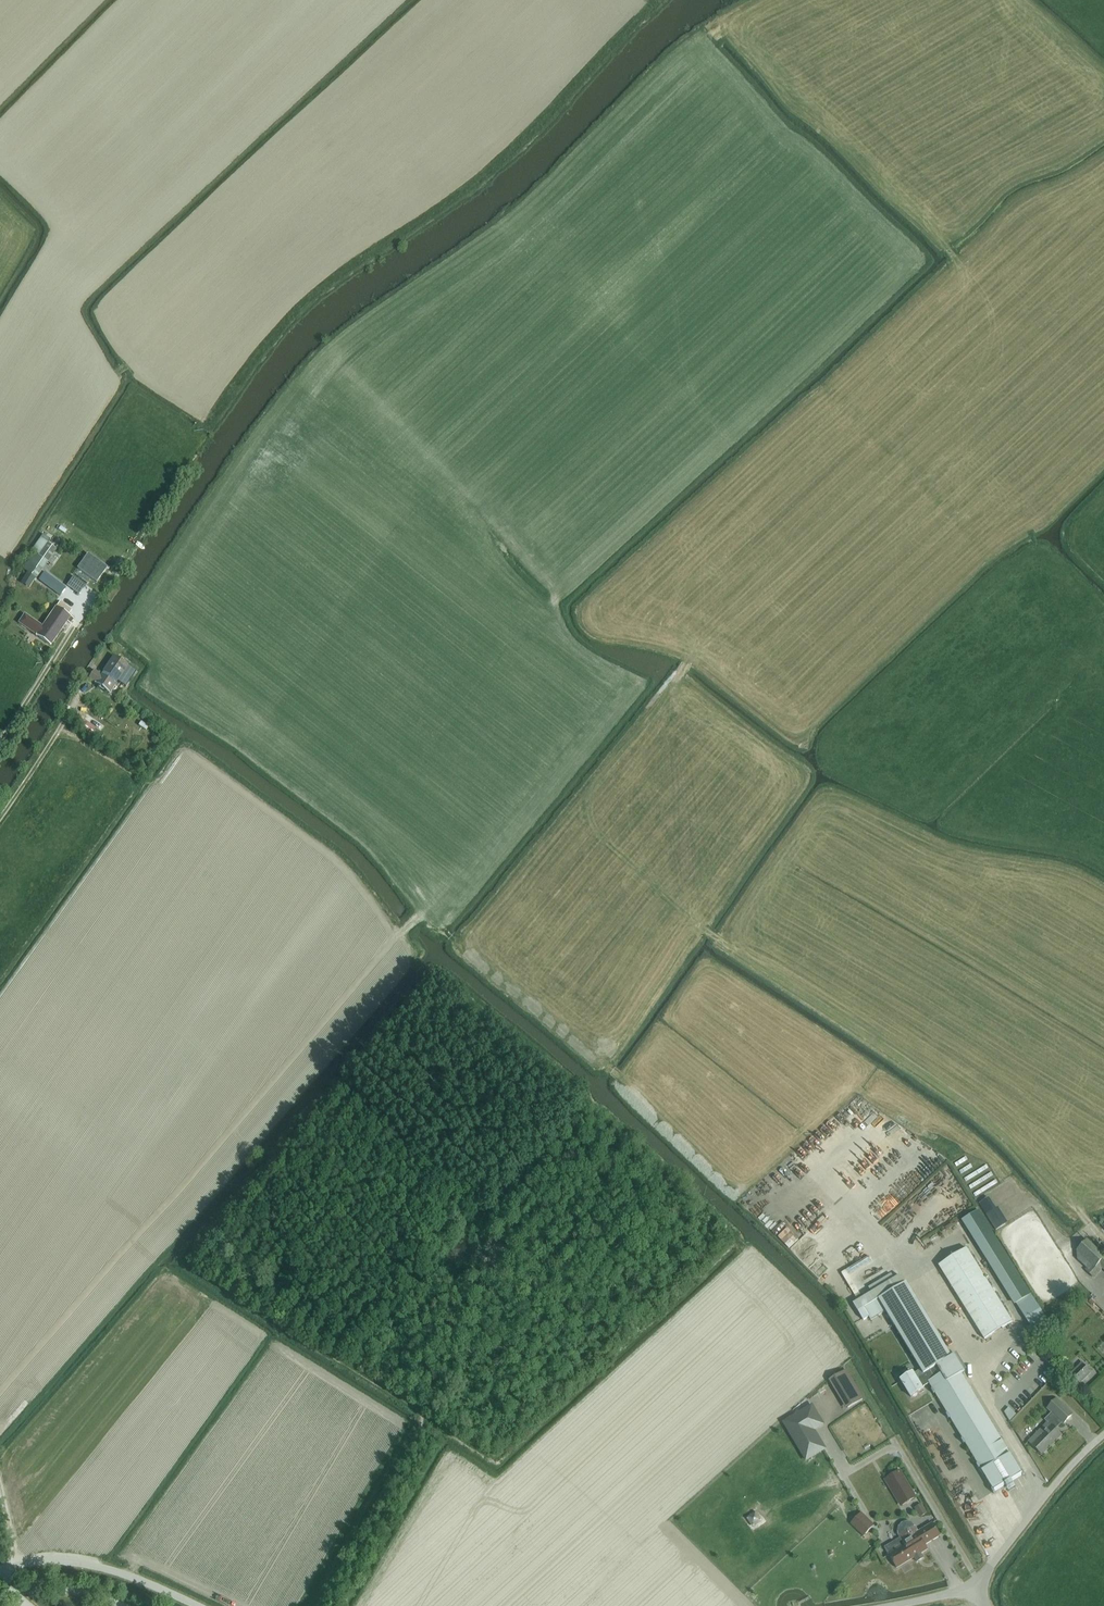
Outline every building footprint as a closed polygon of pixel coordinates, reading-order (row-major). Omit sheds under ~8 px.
[(47,563),(56,550),(46,544),(38,556),(47,563)] [(88,554),(78,568),(96,582),(107,568),(88,554)] [(60,596),(66,588),(42,571),(36,579),(60,596)] [(73,575),(66,584),(78,593),(85,584),(73,575)] [(70,617),(68,615),(71,610),(59,602),(43,627),(25,615),(19,623),(37,635),(36,636),(51,646),(67,622),(70,624),(73,619),(70,617)] [(114,657),(101,675),(94,671),(88,680),(95,684),(95,685),(109,694),(123,673),(128,676),(134,667),(129,664),(128,666),(114,657)] [(90,737),(96,729),(83,719),(77,728),(90,737)] [(997,1230),(1010,1223),(994,1195),(981,1202),(997,1230)] [(1084,1269),(1094,1278),(1102,1270),(1103,1271),(1103,1255),(1100,1251),(1099,1253),(1086,1241),(1077,1251),(1090,1262),(1084,1269)] [(939,1266),(985,1339),(1012,1322),(966,1248),(939,1266)] [(900,1276),(898,1277),(891,1265),(846,1292),(853,1304),(863,1320),(869,1317),(864,1309),(879,1300),(924,1374),(917,1378),(913,1373),(901,1380),(911,1397),(924,1390),(922,1388),(929,1383),(994,1491),(1022,1475),(907,1283),(905,1284),(900,1276)] [(1082,1363),(1070,1374),(1080,1384),(1092,1372),(1082,1363)] [(849,1369),(830,1379),(847,1409),(866,1399),(849,1369)] [(1057,1399),(1048,1408),(1052,1412),(1045,1420),(1047,1422),(1029,1441),(1042,1454),(1061,1435),(1055,1429),(1061,1422),(1063,1424),(1072,1414),(1057,1399)] [(814,1430),(823,1425),(811,1405),(783,1422),(806,1460),(825,1449),(814,1430)] [(1006,1412),(1013,1419),(1017,1414),(1010,1407),(1006,1412)] [(919,1512),(927,1507),(912,1481),(903,1486),(919,1512)] [(864,1537),(874,1526),(861,1513),(850,1524),(864,1537)] [(900,1534),(900,1535),(899,1536),(905,1545),(889,1555),(896,1568),(928,1549),(925,1545),(940,1536),(932,1523),(918,1532),(914,1527),(913,1527),(913,1526),(912,1525),(911,1525),(910,1524),(909,1524),(908,1523),(907,1523),(905,1523),(904,1524),(903,1524),(902,1525),(901,1525),(900,1527),(900,1528),(899,1529),(899,1530),(899,1531),(899,1532),(899,1533),(900,1533),(900,1534)]
